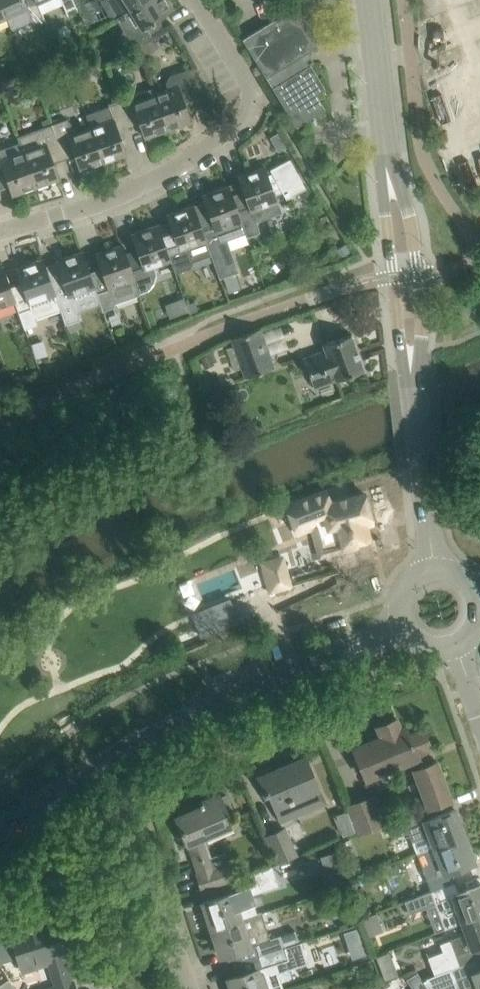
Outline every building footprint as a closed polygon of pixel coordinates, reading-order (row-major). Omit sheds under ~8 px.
[(5,15),(12,30),(32,20),(34,26),(46,20),(37,0),(36,1),(35,0),(0,0),(0,4),(5,15)] [(66,11),(67,15),(78,10),(76,6),(74,0),(61,0),(66,11)] [(144,0),(109,0),(118,15),(129,9),(144,0)] [(168,0),(144,0),(129,9),(130,10),(117,17),(124,29),(120,40),(126,51),(161,28),(156,20),(174,9),(168,0)] [(242,39),(243,39),(266,77),(299,57),(320,44),(297,5),(242,39)] [(151,38),(140,45),(146,55),(157,49),(151,38)] [(299,57),(266,77),(296,126),(325,109),(316,94),(325,89),(310,64),(305,67),(299,57)] [(168,88),(155,93),(168,129),(191,121),(184,102),(210,92),(194,67),(169,75),(165,83),(168,88)] [(153,87),(119,99),(127,122),(138,118),(145,138),(168,129),(155,93),(153,87)] [(108,105),(86,113),(103,162),(126,154),(116,126),(127,122),(119,99),(107,103),(108,105)] [(66,119),(51,124),(62,155),(73,151),(80,171),(103,162),(86,113),(85,114),(90,127),(76,132),(66,119)] [(17,136),(22,151),(23,151),(36,187),(59,179),(52,159),(62,155),(51,124),(17,136)] [(2,166),(12,195),(36,187),(23,151),(22,151),(0,159),(0,167),(2,166)] [(290,158),(274,167),(291,195),(306,187),(290,158)] [(245,195),(233,199),(246,236),(258,231),(254,221),(281,211),(277,202),(275,195),(283,192),(287,199),(289,198),(289,196),(291,195),(274,167),(270,169),(272,173),(267,175),(264,166),(238,175),(245,195)] [(209,214),(198,218),(206,241),(205,241),(209,252),(210,255),(219,281),(225,279),(230,293),(241,289),(236,275),(239,274),(227,242),(246,236),(245,233),(233,199),(229,186),(202,195),(209,214)] [(206,241),(198,218),(193,205),(167,214),(174,234),(162,238),(170,260),(174,273),(189,268),(192,261),(210,255),(209,252),(205,241),(206,241)] [(138,253),(127,257),(139,293),(143,291),(148,289),(153,282),(155,274),(154,270),(153,266),(170,260),(162,238),(158,224),(131,234),(138,253)] [(334,251),(340,260),(353,252),(347,243),(334,251)] [(102,273),(91,276),(95,287),(94,288),(100,304),(102,311),(115,306),(114,303),(139,293),(127,257),(122,244),(95,253),(102,273)] [(95,287),(91,276),(82,251),(56,261),(63,280),(51,284),(55,294),(54,294),(59,307),(60,309),(65,324),(79,319),(77,312),(100,304),(94,288),(95,287)] [(23,287),(12,291),(15,302),(14,302),(24,328),(36,324),(34,318),(60,309),(59,307),(54,294),(55,294),(51,284),(42,258),(16,268),(23,287)] [(14,302),(15,302),(12,291),(2,266),(0,267),(0,307),(14,302)] [(196,302),(188,304),(191,312),(199,309),(196,302)] [(259,329),(232,338),(246,377),(273,368),(259,329)] [(303,357),(310,376),(313,386),(333,379),(334,381),(365,370),(352,334),(323,344),(325,350),(303,357)] [(216,361),(212,352),(199,358),(205,368),(214,364),(213,362),(216,361)] [(371,519),(364,493),(328,503),(324,492),(285,505),(297,537),(323,528),(330,553),(356,547),(355,542),(369,539),(364,521),(371,519)] [(286,564),(261,571),(267,592),(269,594),(290,588),(292,585),(286,564)] [(208,604),(220,623),(242,609),(230,591),(208,604)] [(436,761),(430,763),(425,750),(430,748),(423,730),(409,736),(405,726),(400,729),(395,718),(377,726),(382,736),(353,748),(366,779),(381,773),(381,775),(389,772),(388,769),(410,760),(414,769),(428,806),(450,798),(436,761)] [(270,796),(274,806),(288,800),(289,801),(292,800),(298,815),(314,808),(307,792),(318,787),(305,756),(274,770),(272,768),(270,767),(261,771),(260,773),(261,775),(257,777),(266,797),(270,796)] [(198,874),(197,874),(202,889),(232,880),(227,864),(223,852),(209,857),(203,837),(232,824),(228,812),(232,810),(226,794),(221,796),(219,791),(200,799),(202,803),(203,807),(177,816),(187,844),(188,843),(198,874)] [(347,804),(358,834),(384,825),(373,795),(347,804)] [(425,807),(403,815),(389,821),(395,836),(408,831),(412,841),(416,852),(434,846),(464,835),(454,809),(430,818),(425,807)] [(274,851),(273,852),(278,863),(296,855),(284,829),(267,836),(274,851)] [(434,846),(416,852),(430,890),(454,882),(450,871),(474,861),(464,835),(434,846)] [(278,863),(273,852),(264,856),(268,864),(276,860),(277,863),(278,863)] [(346,878),(361,872),(356,859),(341,865),(346,878)] [(202,902),(211,929),(261,913),(261,912),(256,913),(253,903),(254,902),(251,894),(277,885),(271,865),(234,879),(238,891),(202,902)] [(341,872),(331,875),(335,885),(344,882),(341,872)] [(353,878),(346,880),(349,890),(357,888),(353,878)] [(405,901),(409,913),(436,904),(444,928),(462,922),(479,915),(479,885),(458,893),(454,882),(430,890),(431,891),(405,901)] [(261,913),(211,929),(220,956),(255,944),(259,955),(291,945),(290,944),(298,942),(294,930),(269,938),(261,913)] [(361,918),(368,937),(383,931),(376,913),(361,918)] [(434,975),(458,965),(475,959),(475,960),(479,958),(479,951),(478,946),(479,945),(479,915),(462,922),(466,933),(449,939),(441,943),(439,952),(427,957),(434,975)] [(16,948),(22,966),(48,958),(57,987),(50,988),(74,988),(72,982),(70,982),(62,956),(64,956),(53,920),(32,927),(30,923),(10,929),(16,948)] [(358,928),(344,933),(348,946),(362,941),(358,928)] [(227,978),(231,988),(282,988),(277,973),(307,963),(300,942),(291,945),(259,955),(263,967),(227,978)] [(434,975),(424,980),(429,988),(476,988),(478,988),(479,988),(479,958),(475,960),(475,959),(458,965),(434,975)] [(394,963),(381,968),(385,980),(398,975),(394,963)] [(418,972),(406,979),(413,988),(428,988),(418,972)] [(8,978),(0,983),(0,988),(16,988),(8,978)]
